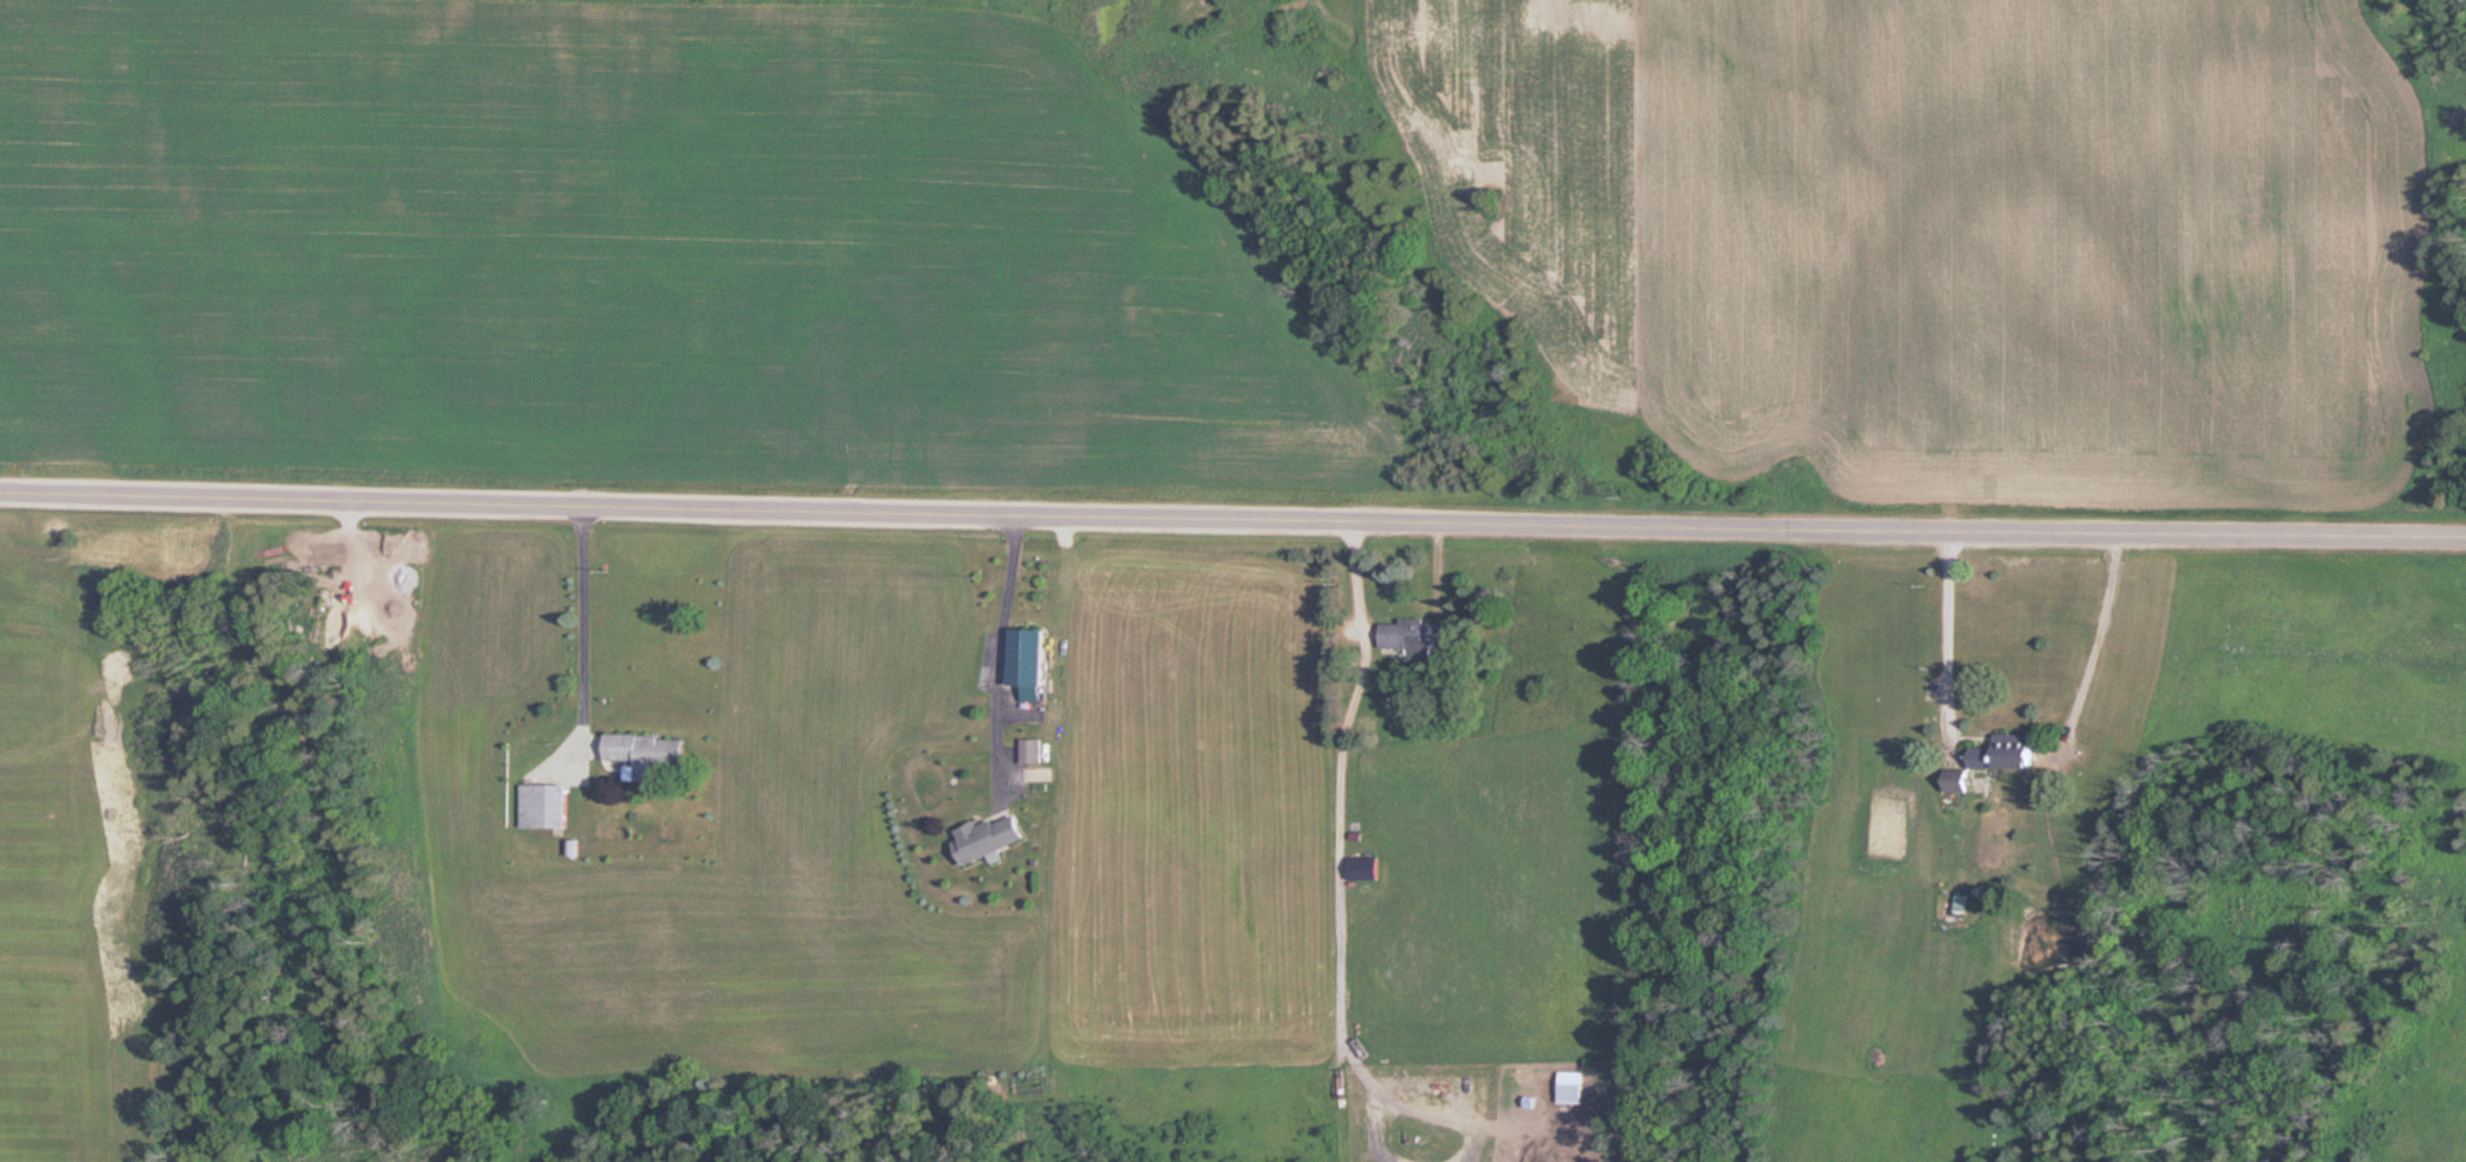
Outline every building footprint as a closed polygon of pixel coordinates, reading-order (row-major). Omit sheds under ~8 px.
[(1387,648),(1415,649),(1415,660),(1448,661),(1449,621),(1406,620),(1406,623),(1387,623),(1387,648)] [(1049,686),(1049,629),(1016,629),(1016,686),(1049,686)] [(2039,734),(1999,734),(1998,749),(1975,749),(1974,768),(2039,769),(2039,734)] [(631,781),(664,782),(664,768),(690,769),(690,737),(610,736),(610,761),(631,762),(631,781)] [(1046,739),(1026,739),(1026,763),(1046,763),(1046,739)] [(525,785),(525,829),(558,829),(558,785),(525,785)] [(1031,844),(1021,813),(960,833),(970,863),(1031,844)] [(1384,881),(1384,859),(1354,859),(1354,881),(1384,881)] [(1971,917),(1972,896),(1960,895),(1959,917),(1971,917)] [(1564,1105),(1588,1105),(1588,1073),(1564,1073),(1564,1105)]
